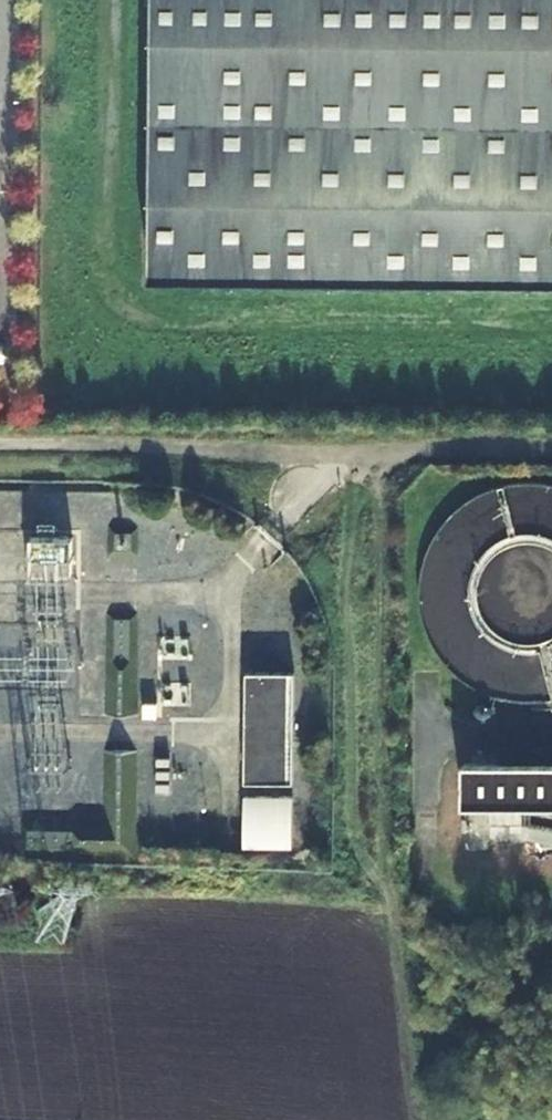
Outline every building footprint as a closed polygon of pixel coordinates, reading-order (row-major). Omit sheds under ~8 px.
[(150,281),(551,284),(551,0),(153,0),(150,281)] [(137,618),(114,618),(112,716),(135,716),(137,618)] [(295,669),(249,669),(248,776),(294,776),(295,669)] [(136,856),(137,752),(105,751),(105,820),(26,819),(25,855),(136,856)] [(465,765),(464,800),(551,801),(551,766),(465,765)] [(296,791),(247,791),(246,841),(295,842),(296,791)]
